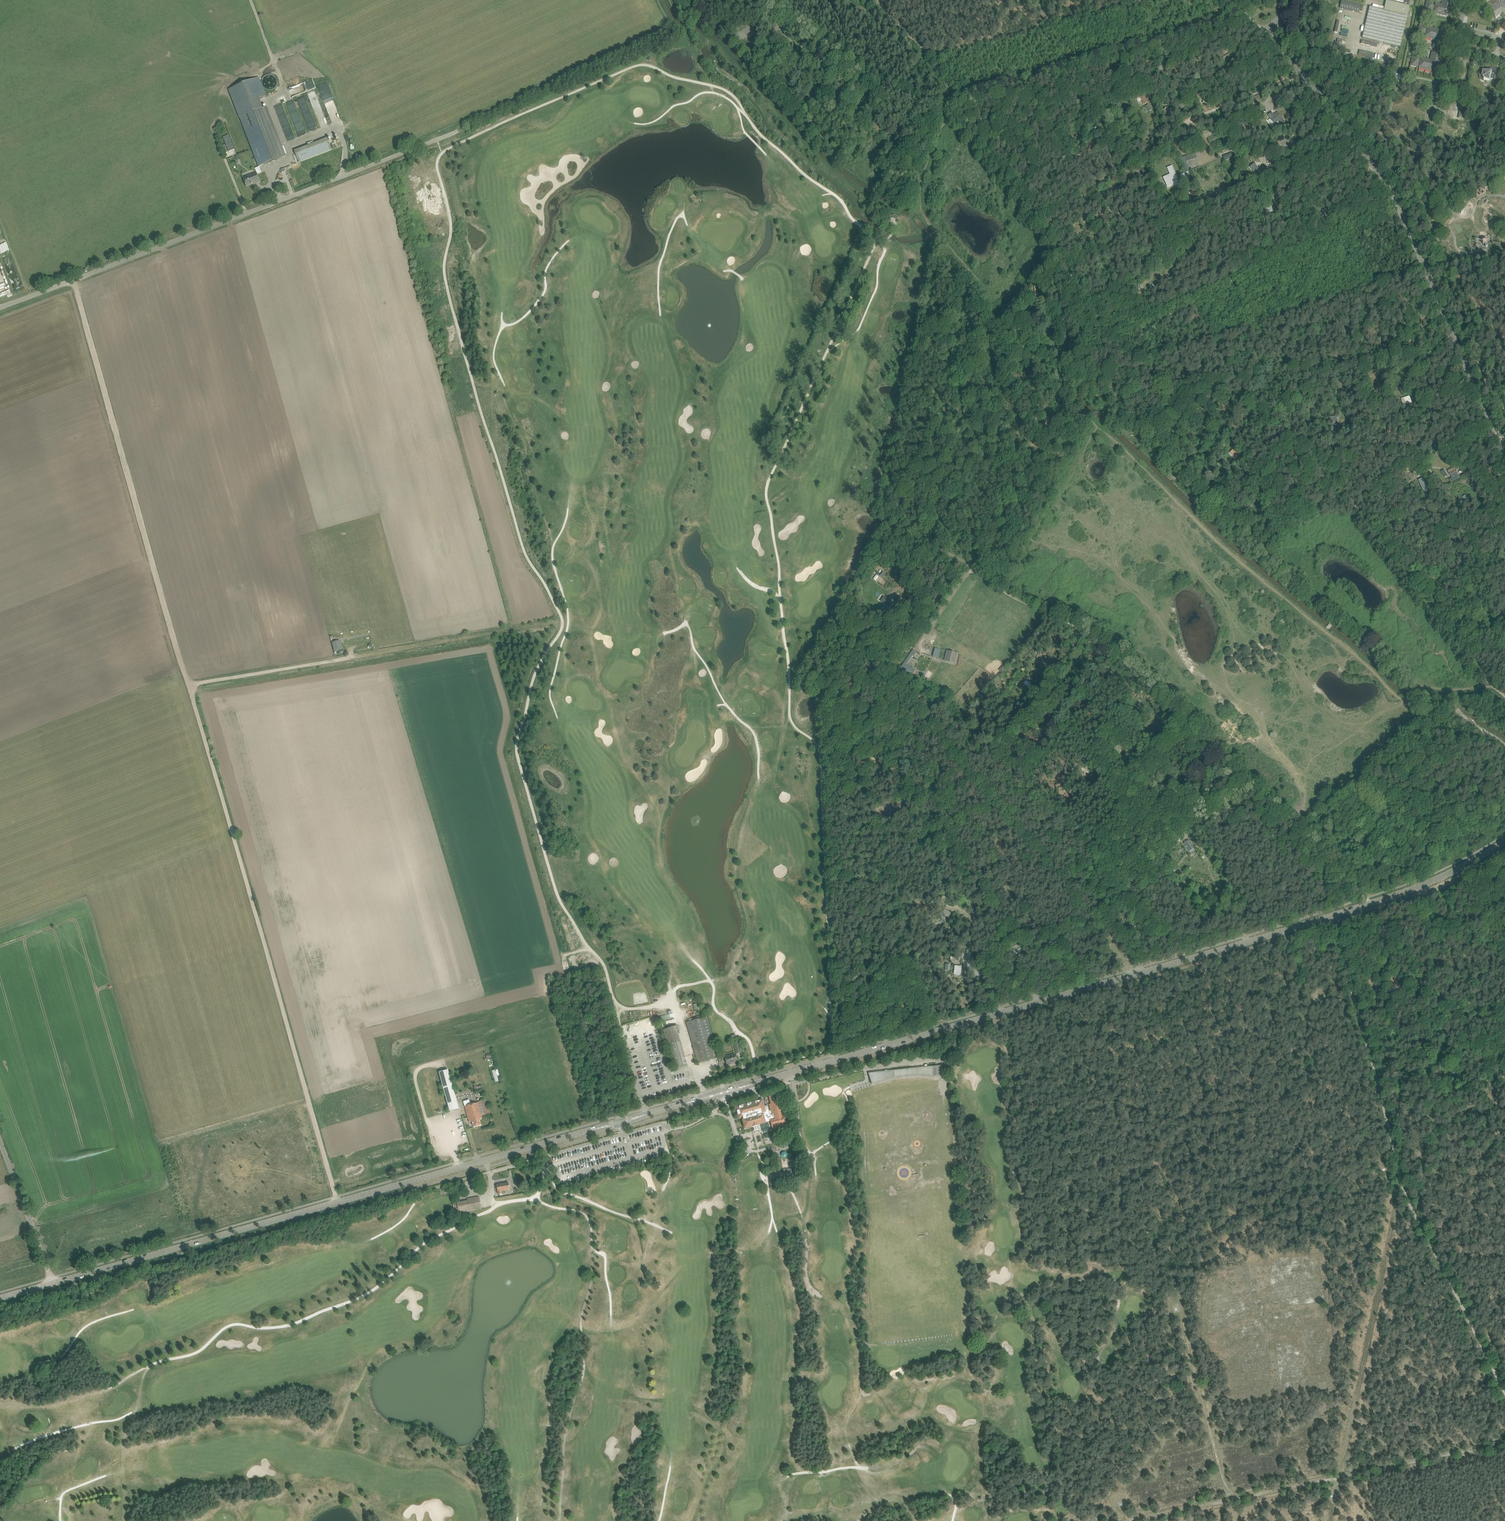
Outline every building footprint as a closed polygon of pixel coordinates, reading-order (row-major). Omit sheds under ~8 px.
[(1342,0),(1340,8),(1359,13),(1361,5),(1342,0)] [(1432,13),(1432,10),(1434,11),(1433,14),(1447,17),(1447,15),(1450,16),(1450,13),(1452,14),(1455,1),(1452,0),(1444,0),(1443,5),(1441,4),(1436,3),(1435,6),(1433,5),(1434,3),(1427,2),(1425,11),(1429,12),(1432,13)] [(1486,4),(1485,5),(1486,8),(1488,10),(1490,9),(1496,18),(1502,14),(1504,15),(1504,4),(1500,3),(1498,0),(1484,0),(1486,4)] [(1378,9),(1370,7),(1362,38),(1400,47),(1410,6),(1386,1),(1385,7),(1379,6),(1378,9)] [(779,27),(774,24),(770,32),(775,34),(778,28),(779,27)] [(1438,68),(1439,65),(1440,65),(1443,55),(1440,54),(1442,49),(1444,50),(1446,39),(1444,39),(1445,36),(1447,31),(1428,27),(1427,30),(1426,30),(1426,28),(1419,26),(1417,35),(1424,37),(1425,35),(1426,35),(1425,38),(1436,40),(1435,48),(1433,47),(1433,48),(1435,48),(1434,53),(1432,52),(1432,53),(1433,53),(1432,60),(1421,58),(1420,60),(1419,60),(1419,58),(1412,57),(1410,66),(1417,67),(1418,65),(1419,66),(1419,69),(1437,73),(1438,68)] [(1494,80),(1496,69),(1492,68),(1491,68),(1490,69),(1489,69),(1488,70),(1488,71),(1483,70),(1482,75),(1479,75),(1479,77),(1480,78),(1481,80),(1482,81),(1483,81),(1484,81),(1484,79),(1490,81),(1490,79),(1493,79),(1494,74),(1495,74),(1494,80)] [(286,156),(267,107),(262,109),(258,99),(265,97),(258,78),(229,89),(240,117),(260,167),(286,156)] [(314,79),(287,88),(290,97),(317,88),(314,79)] [(863,100),(862,100),(867,103),(866,105),(865,104),(864,105),(868,108),(871,104),(868,102),(869,101),(865,97),(863,99),(862,99),(863,100)] [(277,108),(286,139),(293,137),(284,106),(277,108)] [(1165,109),(1162,111),(1165,116),(1163,117),(1166,122),(1170,120),(1168,115),(1171,114),(1167,107),(1166,108),(1165,108),(1165,109)] [(1272,113),(1269,116),(1271,118),(1268,121),(1272,125),(1274,123),(1275,123),(1279,120),(1281,123),(1284,121),(1281,118),(1282,118),(1278,113),(1274,116),(1272,113)] [(811,120),(807,123),(812,130),(816,126),(811,120)] [(299,163),(332,150),(327,138),(294,151),(299,163)] [(1188,172),(1190,171),(1186,161),(1197,157),(1195,153),(1198,152),(1198,151),(1194,152),(1195,154),(1186,156),(1179,159),(1185,173),(1188,172)] [(1254,164),(1251,167),(1259,177),(1268,169),(1265,166),(1260,170),(1254,164)] [(1168,175),(1163,178),(1167,187),(1172,185),(1172,184),(1174,183),(1175,186),(1180,184),(1172,166),(1167,168),(1172,179),(1170,180),(1168,175)] [(1188,172),(1185,173),(1179,175),(1182,180),(1190,177),(1188,172)] [(246,187),(260,182),(257,174),(253,176),(252,175),(243,178),(246,187)] [(1466,202),(1470,200),(1468,197),(1463,200),(1461,205),(1465,206),(1466,202)] [(1030,294),(1030,295),(1034,298),(1037,301),(1038,300),(1039,299),(1040,300),(1039,301),(1041,304),(1044,301),(1041,299),(1041,300),(1032,292),(1031,292),(1030,292),(1031,293),(1030,294)] [(1059,336),(1061,337),(1062,337),(1063,337),(1061,340),(1061,341),(1064,342),(1066,339),(1068,340),(1070,337),(1067,336),(1069,334),(1067,333),(1068,333),(1066,332),(1064,332),(1063,334),(1061,332),(1059,336)] [(1401,399),(1403,406),(1412,403),(1409,396),(1401,399)] [(1456,470),(1449,473),(1449,474),(1450,474),(1452,478),(1450,479),(1451,481),(1459,477),(1456,470)] [(891,602),(885,598),(882,602),(888,606),(891,602)] [(333,643),(335,651),(342,650),(340,642),(333,643)] [(936,648),(933,657),(939,658),(941,649),(936,648)] [(957,653),(947,651),(946,655),(945,661),(955,663),(957,653)] [(915,670),(906,664),(905,664),(907,661),(906,660),(901,667),(913,674),(915,670)] [(1186,847),(1187,847),(1189,850),(1193,847),(1189,840),(1184,843),(1186,847)] [(1233,840),(1229,842),(1230,845),(1231,845),(1232,847),(1229,848),(1231,850),(1239,846),(1237,844),(1235,845),(1233,840)] [(687,1023),(698,1063),(719,1057),(707,1017),(687,1023)] [(671,1056),(674,1068),(687,1065),(678,1033),(680,1033),(678,1025),(664,1029),(671,1056)] [(725,1057),(727,1065),(738,1062),(735,1054),(725,1057)] [(942,1067),(869,1074),(871,1086),(875,1084),(883,1082),(894,1079),(899,1078),(906,1078),(917,1077),(921,1076),(929,1077),(937,1078),(941,1078),(942,1067)] [(459,1109),(448,1070),(439,1072),(450,1112),(459,1109)] [(864,1072),(849,1074),(850,1082),(865,1080),(864,1072)] [(773,1129),(791,1124),(790,1119),(788,1119),(787,1114),(783,1115),(780,1102),(778,1102),(776,1094),(769,1096),(771,1104),(770,1104),(772,1115),(770,1115),(767,1105),(764,1106),(762,1100),(736,1107),(739,1119),(743,1118),(743,1120),(745,1128),(751,1127),(752,1127),(753,1127),(754,1131),(758,1129),(757,1126),(759,1125),(765,1123),(770,1121),(773,1129)] [(481,1101),(478,1102),(478,1103),(481,1114),(482,1118),(491,1116),(486,1099),(480,1100),(481,1101)] [(469,1100),(464,1102),(468,1117),(469,1122),(472,1122),(480,1119),(483,1119),(482,1118),(481,1114),(478,1103),(470,1105),(469,1100)] [(779,1187),(779,1185),(783,1184),(782,1177),(778,1178),(770,1179),(771,1188),(779,1187)] [(510,1190),(508,1183),(496,1185),(498,1192),(498,1195),(502,1194),(501,1191),(510,1190)] [(459,1213),(470,1211),(481,1209),(479,1197),(468,1199),(468,1201),(457,1203),(459,1213)]
